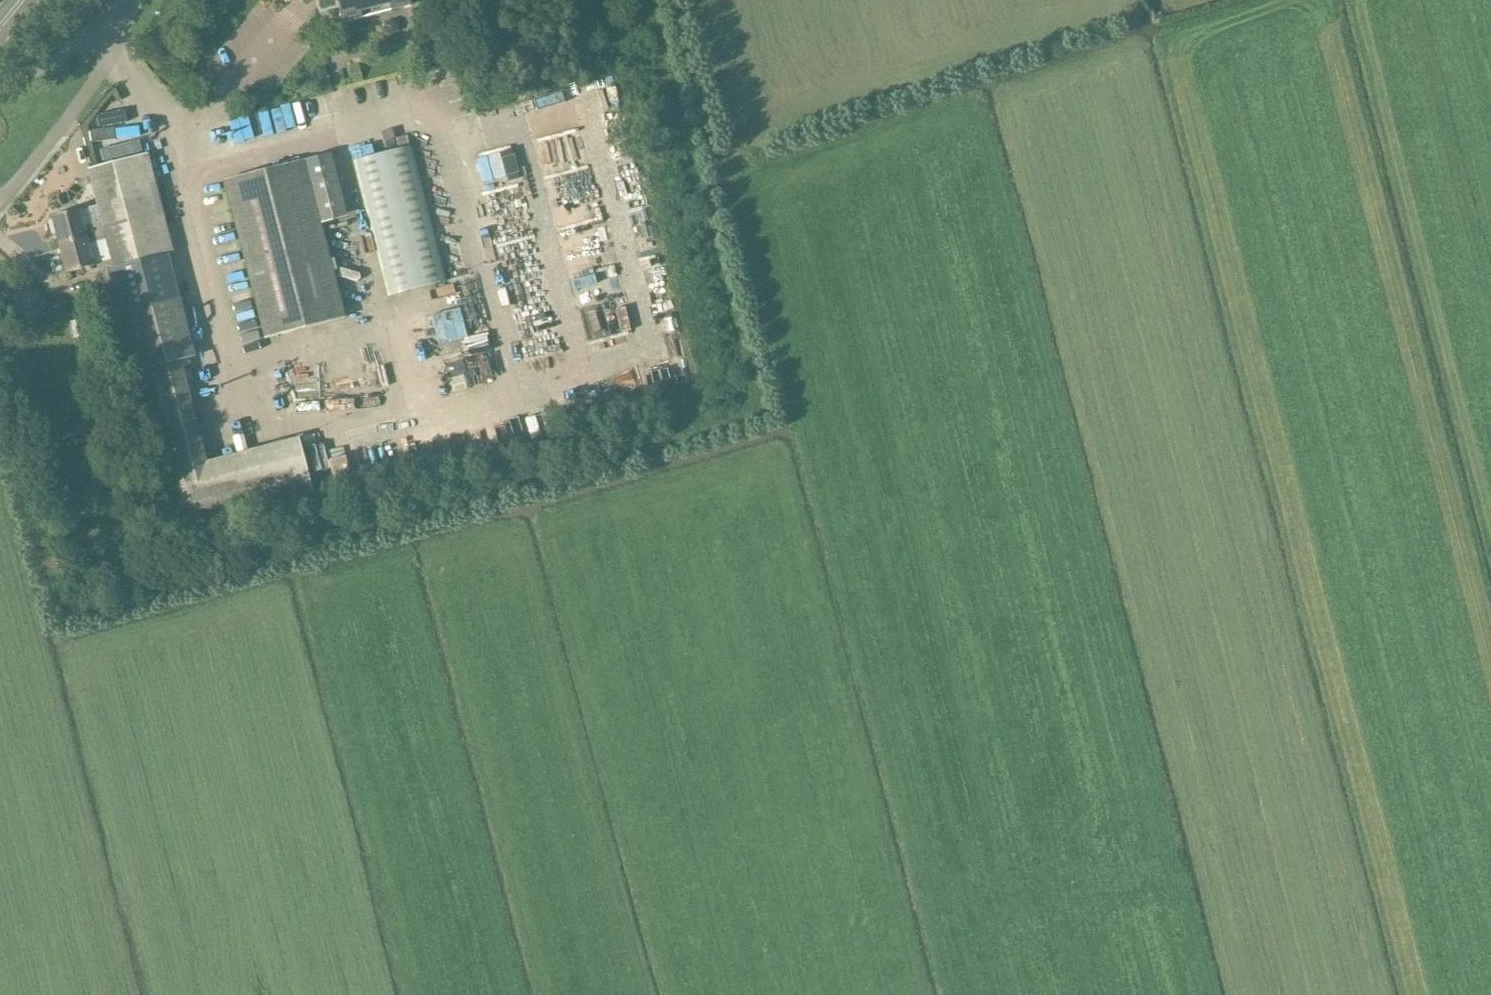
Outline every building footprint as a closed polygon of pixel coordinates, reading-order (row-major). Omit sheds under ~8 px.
[(342,22),(378,13),(404,6),(409,5),(408,0),(336,0),(342,22)] [(446,282),(412,147),(356,161),(389,296),(446,282)] [(112,268),(168,254),(173,253),(148,153),(87,170),(101,222),(103,230),(106,242),(112,268)] [(346,319),(304,160),(223,181),(264,340),(346,319)] [(103,230),(101,222),(83,226),(79,209),(51,216),(58,245),(86,237),(86,234),(103,230)] [(89,246),(106,242),(103,230),(86,234),(86,237),(58,245),(65,273),(94,266),(89,246)] [(135,371),(172,513),(177,534),(313,498),(303,460),(213,484),(181,359),(135,371)]
